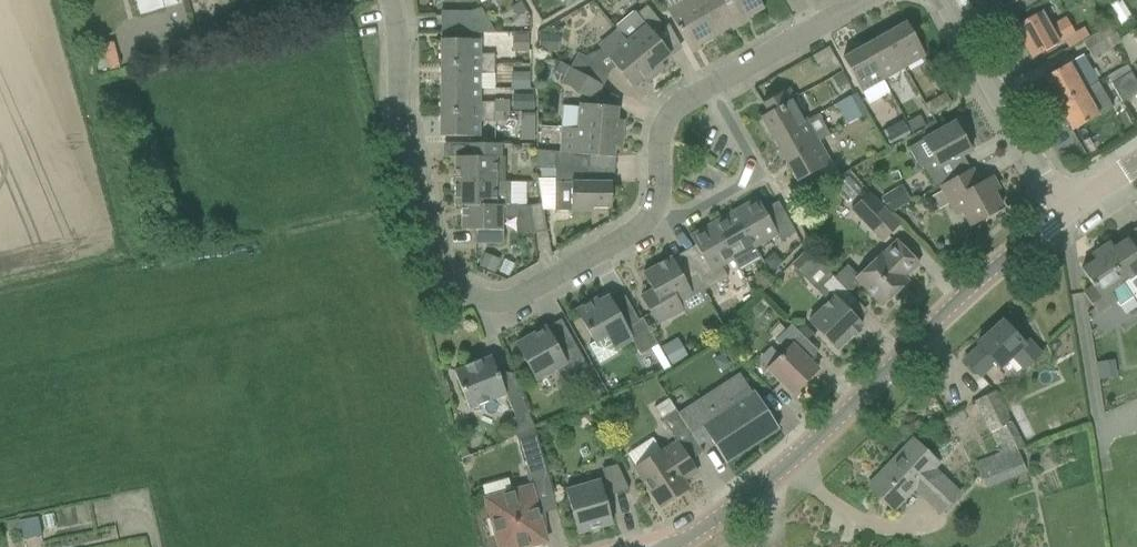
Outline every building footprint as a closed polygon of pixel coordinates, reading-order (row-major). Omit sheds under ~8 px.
[(140,16),(177,5),(176,0),(136,0),(140,16)] [(715,36),(695,0),(681,0),(683,3),(668,11),(692,54),(693,53),(691,50),(699,46),(700,49),(701,48),(699,46),(715,36)] [(741,26),(727,0),(695,0),(715,36),(731,28),(732,31),(733,30),(732,27),(739,23),(741,26)] [(759,0),(727,0),(741,26),(741,25),(740,23),(747,18),(749,21),(750,21),(748,18),(764,9),(759,0)] [(1003,9),(1020,0),(998,0),(1003,9)] [(517,17),(526,12),(521,2),(511,8),(517,17)] [(637,15),(618,30),(656,75),(665,68),(661,62),(670,54),(655,36),(665,28),(647,6),(637,15)] [(441,33),(493,33),(479,9),(468,12),(441,12),(441,33)] [(1014,27),(1032,59),(1059,44),(1058,42),(1074,34),(1066,19),(1050,28),(1041,12),(1014,27)] [(925,56),(906,23),(885,35),(904,68),(925,56)] [(1093,58),(1121,42),(1111,25),(1083,41),(1093,58)] [(646,84),(656,75),(618,30),(617,29),(598,45),(608,58),(632,86),(641,78),(646,84)] [(538,50),(558,52),(560,35),(540,33),(538,50)] [(512,52),(529,52),(529,35),(512,35),(512,52)] [(885,35),(864,47),(883,80),(904,68),(885,35)] [(441,40),(441,64),(495,64),(495,54),(480,54),(480,39),(441,40)] [(103,45),(105,54),(109,68),(109,71),(120,68),(113,42),(103,45)] [(862,93),(883,80),(864,47),(843,59),(862,93)] [(578,53),(570,68),(604,86),(611,71),(578,53)] [(1043,78),(1057,104),(1098,81),(1089,65),(1088,66),(1083,56),(1043,78)] [(604,86),(570,68),(569,67),(560,62),(555,72),(564,77),(561,83),(596,101),(604,86)] [(441,64),(441,88),(480,88),(495,88),(495,74),(505,74),(505,65),(495,65),(495,64),(441,64)] [(1136,95),(1136,86),(1130,73),(1132,72),(1127,65),(1108,77),(1112,84),(1122,103),(1136,95)] [(530,89),(530,73),(511,73),(511,89),(530,89)] [(842,87),(848,84),(843,73),(832,79),(838,89),(842,87)] [(1072,131),(1112,108),(1106,97),(1098,81),(1057,104),(1072,131)] [(441,88),(441,113),(495,113),(495,102),(480,102),(480,88),(441,88)] [(768,113),(760,117),(773,140),(807,121),(789,89),(763,104),(768,113)] [(932,115),(932,114),(950,104),(944,93),(925,104),(929,110),(932,115)] [(533,95),(513,95),(513,111),(533,111),(533,95)] [(831,130),(864,115),(856,98),(823,114),(831,130)] [(562,127),(622,132),(623,121),(617,120),(618,107),(580,104),(580,107),(563,106),(561,127),(562,127)] [(441,113),(440,137),(480,137),(480,122),(503,122),(503,113),(495,113),(441,113)] [(807,121),(773,140),(785,161),(818,142),(830,135),(818,114),(807,121)] [(520,115),(520,128),(534,128),(534,115),(520,115)] [(925,125),(920,116),(907,122),(912,132),(925,125)] [(910,133),(903,120),(883,131),(890,144),(910,133)] [(961,135),(954,122),(923,140),(912,147),(908,149),(919,167),(921,166),(934,189),(965,171),(958,159),(971,151),(969,148),(974,146),(966,132),(961,135)] [(541,169),(588,169),(589,155),(613,158),(614,145),(621,146),(622,132),(562,127),(560,152),(556,152),(537,151),(536,169),(541,169)] [(785,161),(797,182),(821,169),(830,163),(829,160),(818,142),(785,161)] [(505,157),(498,157),(498,144),(469,144),(469,157),(456,157),(456,182),(510,182),(509,182),(505,182),(505,157)] [(830,163),(821,169),(828,180),(839,174),(833,162),(830,163)] [(555,212),(571,212),(592,212),(592,207),(611,208),(611,183),(588,182),(588,169),(541,169),(541,179),(555,179),(555,212)] [(980,184),(972,170),(941,187),(956,214),(962,210),(971,225),(1002,208),(987,180),(980,184)] [(526,202),(526,181),(513,181),(513,202),(526,202)] [(505,182),(456,182),(456,206),(462,206),(510,206),(510,182),(505,182)] [(889,213),(903,205),(894,189),(880,197),(889,213)] [(899,225),(868,193),(852,208),(883,240),(899,225)] [(796,233),(789,221),(778,202),(764,210),(758,199),(735,211),(755,247),(777,234),(780,241),(796,233)] [(529,207),(533,234),(547,232),(544,210),(543,204),(541,204),(529,207)] [(503,216),(521,217),(520,234),(533,234),(529,207),(510,206),(462,206),(462,230),(475,231),(475,244),(503,244),(504,230),(502,230),(503,216)] [(735,211),(713,224),(733,259),(733,260),(738,269),(760,257),(755,247),(735,211)] [(698,250),(686,256),(705,290),(727,277),(722,266),(733,260),(733,259),(713,224),(690,237),(698,250)] [(1101,248),(1134,298),(1136,296),(1136,253),(1128,239),(1114,248),(1110,242),(1101,248)] [(847,265),(834,278),(849,293),(860,282),(882,306),(908,281),(905,278),(919,264),(896,241),(882,255),(881,254),(858,276),(847,265)] [(1098,314),(1116,302),(1120,307),(1134,298),(1101,248),(1092,255),(1095,260),(1082,270),(1093,286),(1084,293),(1098,314)] [(806,249),(791,264),(805,278),(819,264),(806,249)] [(945,265),(954,256),(949,250),(942,250),(936,256),(945,265)] [(494,274),(500,260),(485,254),(479,267),(494,274)] [(774,272),(783,261),(777,255),(770,255),(763,262),(774,272)] [(705,290),(686,256),(685,257),(689,264),(678,270),(671,258),(643,273),(653,290),(641,296),(657,325),(683,310),(678,301),(691,293),(685,282),(696,276),(705,290)] [(761,276),(751,286),(759,294),(769,284),(761,276)] [(859,329),(862,325),(844,306),(853,296),(849,293),(834,278),(832,276),(822,286),(833,298),(809,322),(837,350),(852,335),(854,337),(861,330),(859,329)] [(656,345),(657,344),(642,318),(626,327),(608,297),(598,303),(596,300),(577,311),(594,342),(589,345),(600,363),(617,353),(615,350),(632,340),(640,354),(656,345)] [(760,302),(750,311),(756,318),(766,309),(760,302)] [(998,368),(1011,357),(1023,371),(1040,355),(1028,340),(1024,344),(1003,321),(977,344),(980,347),(964,361),(979,376),(994,363),(998,368)] [(793,395),(818,369),(797,348),(806,339),(791,325),(775,340),(786,351),(768,370),(793,395)] [(546,328),(516,345),(536,380),(556,369),(563,382),(588,367),(572,338),(557,346),(546,328)] [(683,347),(666,356),(672,366),(688,356),(683,347)] [(465,368),(455,372),(469,409),(506,394),(492,357),(481,361),(480,360),(465,367),(465,368)] [(975,401),(1002,453),(1017,447),(1023,446),(995,391),(975,401)] [(710,439),(727,464),(728,463),(728,462),(776,431),(777,431),(778,430),(754,392),(713,419),(700,399),(678,414),(688,429),(699,446),(710,439)] [(516,436),(534,427),(529,414),(521,395),(508,401),(515,418),(508,421),(514,436),(516,436)] [(674,438),(688,429),(668,398),(654,408),(661,419),(674,438)] [(539,514),(557,509),(548,477),(542,455),(534,427),(516,436),(523,461),(529,482),(530,487),(485,499),(499,546),(528,546),(547,542),(539,514)] [(936,463),(913,440),(868,487),(892,510),(913,488),(940,514),(958,494),(931,469),(936,463)] [(635,468),(660,507),(688,489),(683,481),(697,472),(677,442),(664,451),(663,450),(635,468)] [(1025,471),(1017,447),(1002,453),(977,463),(987,487),(1025,471)] [(600,527),(613,523),(605,497),(631,489),(617,465),(602,469),(605,479),(566,491),(578,533),(591,530),(593,530),(593,529),(598,528),(600,528),(600,527)] [(493,494),(512,490),(510,480),(491,484),(493,494)] [(22,529),(21,530),(23,540),(42,536),(38,517),(20,521),(22,529)]
